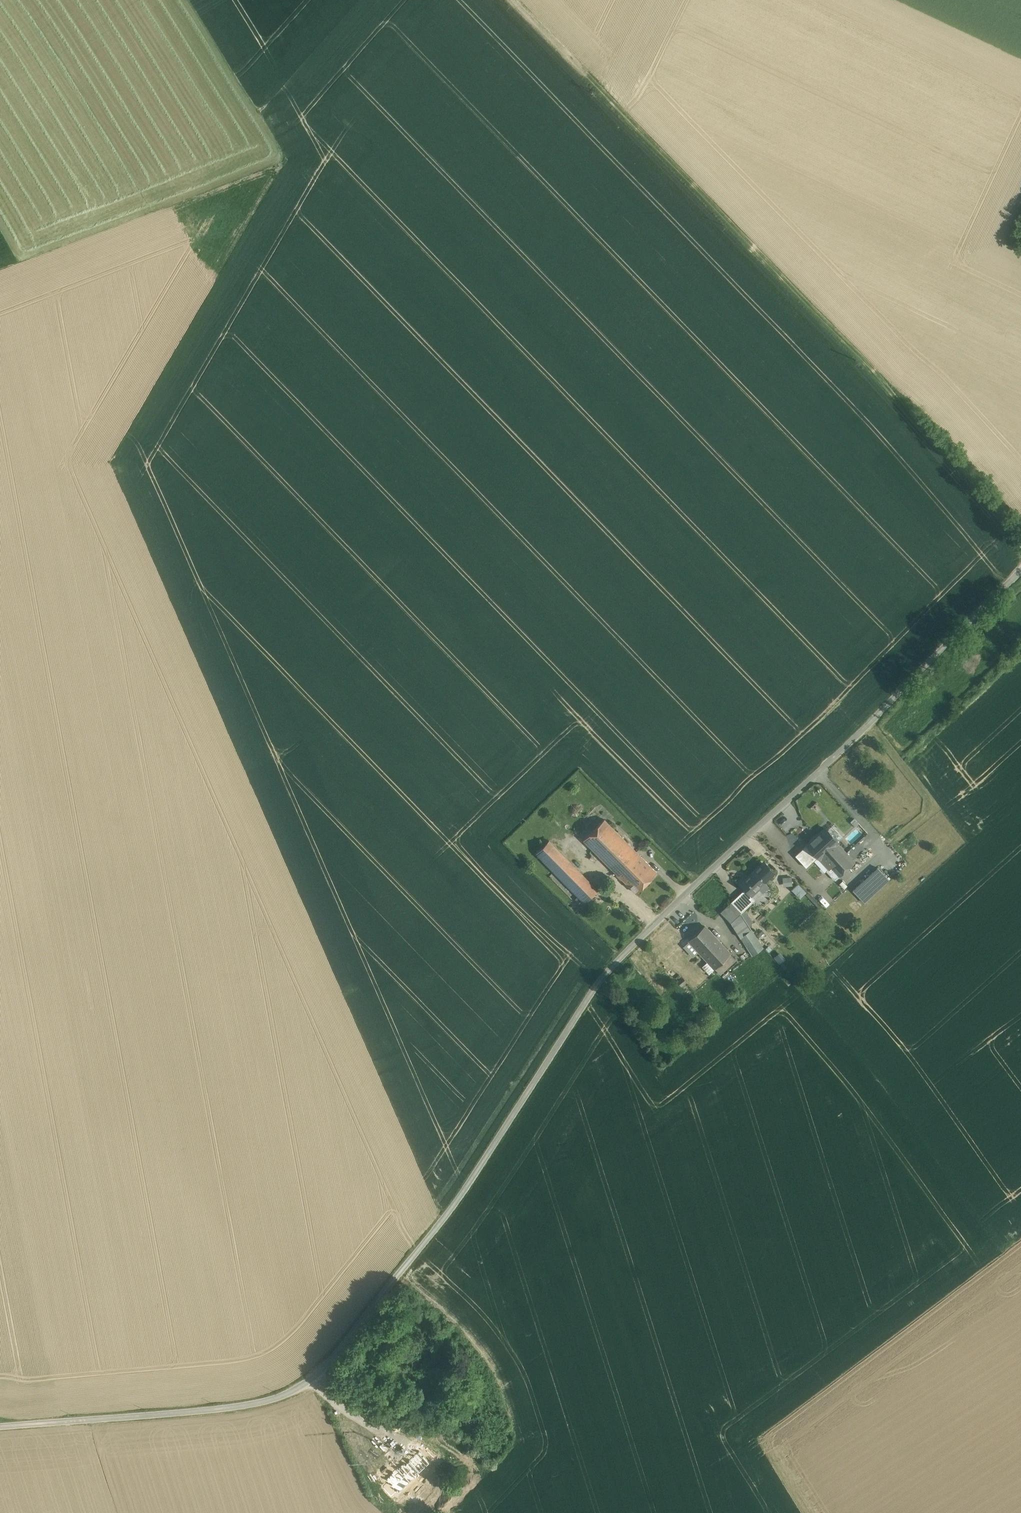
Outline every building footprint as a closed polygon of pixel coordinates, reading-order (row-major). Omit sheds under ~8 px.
[(637,852),(604,819),(584,839),(616,872),(637,852)] [(820,858),(838,842),(825,828),(807,844),(818,856),(820,858)] [(598,890),(549,840),(536,852),(585,902),(598,890)] [(838,842),(820,858),(829,868),(826,870),(835,880),(855,862),(838,842)] [(818,856),(807,844),(795,855),(806,867),(814,860),(818,856)] [(657,872),(637,852),(616,872),(636,892),(657,872)] [(752,869),(762,861),(755,853),(745,860),(752,869)] [(818,856),(814,860),(825,872),(826,870),(829,868),(820,858),(818,856)] [(762,863),(740,884),(745,888),(751,895),(758,888),(758,887),(773,872),(773,871),(771,873),(767,868),(768,866),(765,863),(762,863)] [(876,870),(856,892),(863,898),(884,877),(876,870)] [(798,884),(793,889),(800,896),(805,891),(798,884)] [(745,888),(741,891),(752,902),(755,899),(751,895),(745,888)] [(741,891),(732,901),(742,912),(752,902),(741,891)] [(742,912),(732,901),(721,911),(731,922),(741,913),(742,912)] [(741,913),(731,922),(740,937),(752,929),(741,913)] [(731,954),(705,926),(689,940),(699,951),(708,961),(715,968),(731,954)] [(752,929),(740,937),(752,955),(763,947),(752,929)] [(699,951),(689,940),(683,946),(693,956),(699,951)] [(660,955),(665,960),(673,952),(669,947),(660,955)] [(731,954),(715,968),(720,974),(736,960),(731,954)] [(709,973),(715,968),(708,961),(702,966),(709,973)] [(681,986),(686,982),(683,978),(677,982),(681,986)] [(426,1482),(408,1473),(399,1490),(426,1504),(435,1486),(434,1486),(426,1482)] [(426,1482),(434,1486),(439,1477),(430,1473),(426,1482)]
